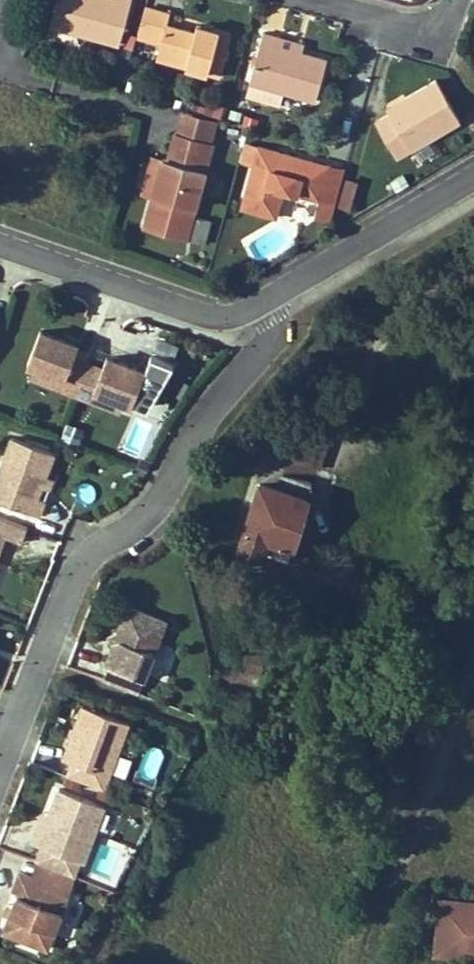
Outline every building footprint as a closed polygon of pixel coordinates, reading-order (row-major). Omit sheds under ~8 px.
[(132,0),(62,0),(54,28),(119,44),(132,0)] [(146,9),(137,40),(161,46),(157,60),(220,76),(231,36),(197,26),(195,32),(167,25),(169,15),(146,9)] [(277,90),(315,100),(327,59),(302,52),(278,45),(280,37),(264,32),(249,83),(277,90)] [(280,37),(278,45),(302,52),(304,44),(280,37)] [(435,79),(405,99),(409,105),(392,115),(377,123),(398,159),(460,121),(435,79)] [(273,107),(277,90),(249,83),(244,99),(273,107)] [(388,109),(392,115),(409,105),(405,99),(388,109)] [(220,120),(183,110),(176,135),(214,145),(220,120)] [(169,160),(163,159),(154,194),(145,227),(188,238),(214,145),(176,135),(169,160)] [(328,232),(345,171),(258,149),(242,209),(277,217),(284,191),(319,200),(314,219),(328,232)] [(146,191),(154,194),(163,159),(155,156),(146,191)] [(196,215),(191,239),(206,242),(210,218),(196,215)] [(78,392),(90,360),(76,355),(80,344),(40,329),(27,364),(37,368),(34,376),(78,392)] [(103,366),(90,360),(78,392),(121,409),(124,402),(134,406),(147,370),(108,355),(103,366)] [(332,413),(326,432),(331,434),(338,415),(332,413)] [(65,421),(60,438),(79,443),(83,426),(65,421)] [(47,477),(55,454),(14,438),(0,474),(0,502),(40,517),(46,501),(38,499),(43,488),(47,477)] [(261,484),(241,549),(263,555),(264,554),(290,561),(314,483),(281,474),(277,488),(261,484)] [(50,490),(54,479),(47,477),(43,488),(50,490)] [(103,682),(139,696),(167,623),(129,608),(119,634),(122,642),(115,645),(107,665),(110,666),(103,682)] [(122,642),(119,634),(111,638),(115,645),(122,642)] [(243,671),(219,669),(220,692),(256,694),(264,664),(246,660),(243,671)] [(130,725),(83,707),(64,760),(72,763),(67,777),(105,791),(130,725)] [(59,791),(50,817),(38,847),(42,848),(37,863),(74,876),(80,862),(84,863),(105,808),(59,791)] [(44,815),(33,845),(38,847),(50,817),(44,815)] [(47,950),(67,898),(43,889),(45,883),(20,874),(13,892),(18,894),(17,897),(13,908),(10,916),(3,933),(47,950)] [(441,897),(435,952),(473,956),(473,900),(441,897)] [(10,916),(13,908),(8,906),(5,914),(10,916)]
